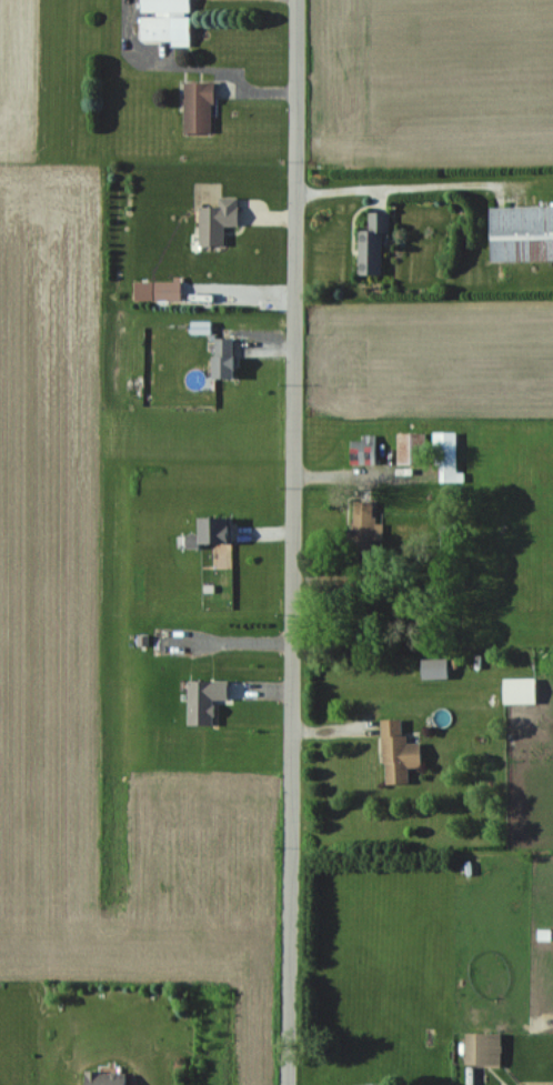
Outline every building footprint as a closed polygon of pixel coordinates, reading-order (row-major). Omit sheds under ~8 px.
[(138,45),(187,45),(188,0),(139,0),(138,45)] [(210,134),(210,84),(182,84),(182,134),(210,134)] [(197,245),(222,246),(222,226),(236,226),(236,198),(216,198),(216,207),(197,207),(197,245)] [(488,261),(552,261),(552,207),(488,207),(488,261)] [(356,274),(380,274),(380,234),(387,234),(387,211),(367,211),(367,229),(356,229),(356,274)] [(231,338),(210,338),(210,378),(231,378),(231,338)] [(455,432),(431,432),(431,465),(438,465),(438,484),(455,484),(455,432)] [(395,465),(424,465),(424,433),(395,433),(395,465)] [(348,465),(374,465),(374,435),(360,435),(360,441),(348,441),(348,465)] [(372,502),(351,502),(351,555),(372,555),(372,541),(382,541),(382,525),(372,525),(372,502)] [(227,542),(227,517),(195,517),(195,542),(227,542)] [(445,659),(419,659),(419,679),(445,679),(445,659)] [(534,678),(501,678),(501,704),(534,704),(534,678)] [(419,767),(419,743),(402,743),(401,719),(379,720),(381,784),(406,783),(406,768),(419,767)] [(499,1034),(463,1034),(463,1066),(499,1066),(499,1034)] [(81,1073),(81,1084),(123,1084),(123,1073),(81,1073)]
